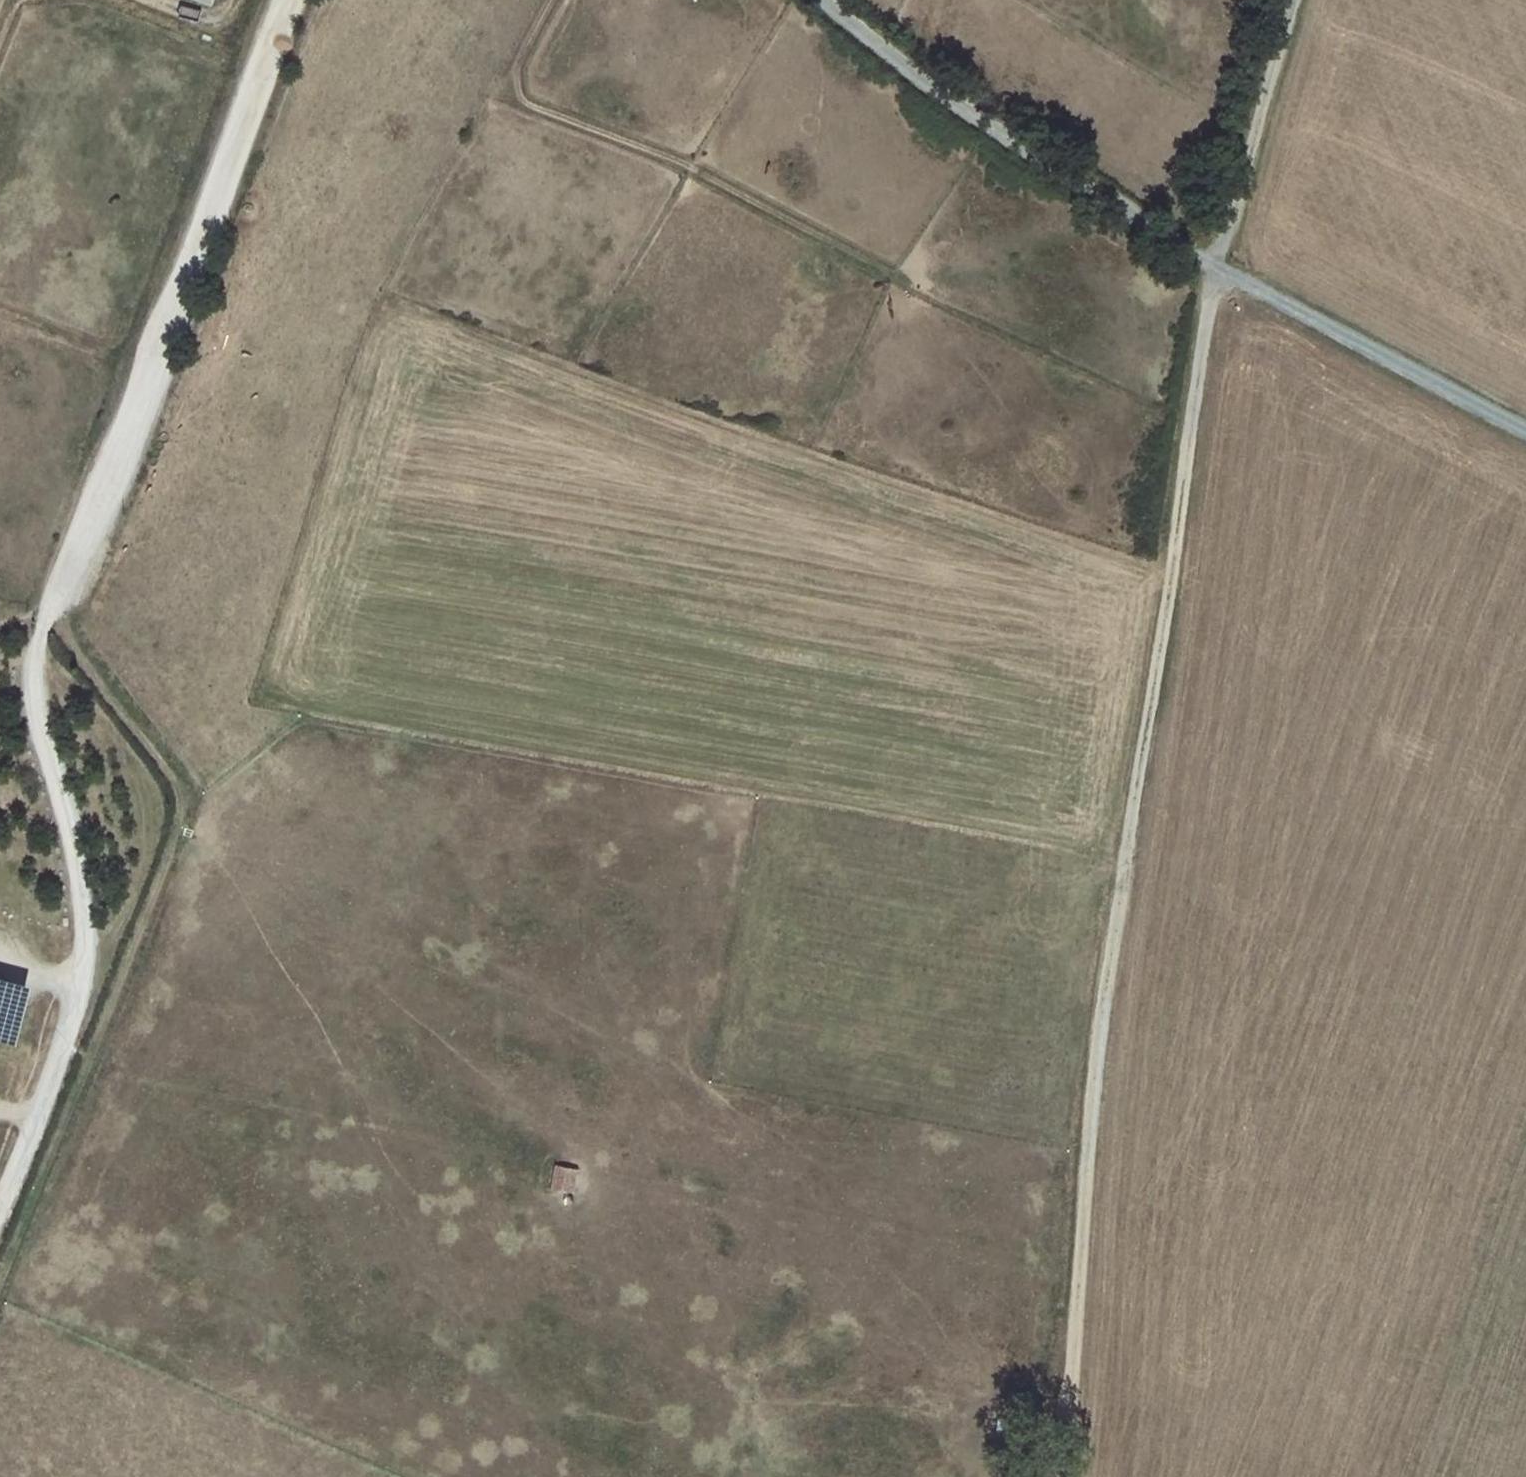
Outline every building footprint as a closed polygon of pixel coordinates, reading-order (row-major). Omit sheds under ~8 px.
[(20,1039),(31,983),(0,977),(0,1035),(20,1039)] [(575,1192),(578,1170),(556,1166),(552,1188),(575,1192)]
